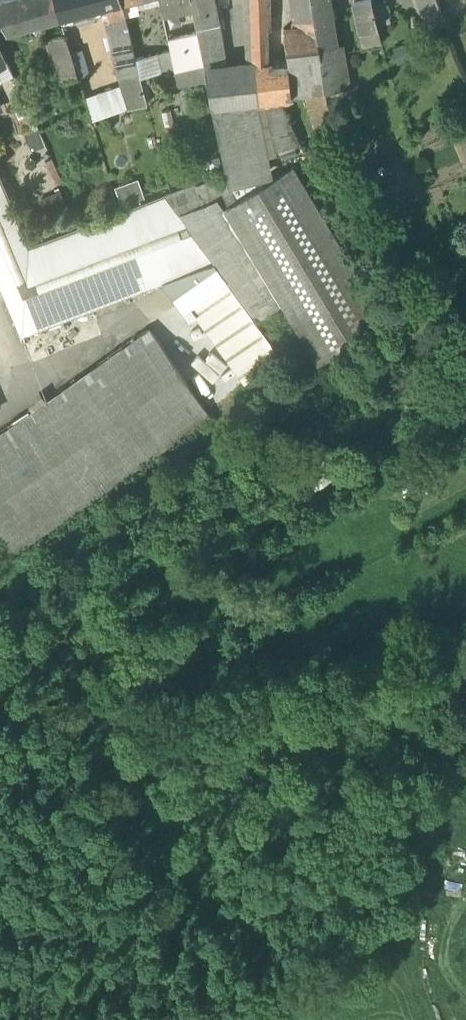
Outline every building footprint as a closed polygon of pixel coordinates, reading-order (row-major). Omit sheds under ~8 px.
[(55,0),(0,0),(0,17),(6,33),(61,17),(55,0)] [(61,17),(89,11),(99,9),(97,0),(55,0),(61,17)] [(99,9),(105,8),(123,4),(122,0),(97,0),(99,9)] [(161,17),(193,10),(191,0),(158,0),(161,17)] [(197,32),(203,63),(226,61),(215,0),(191,0),(193,10),(197,32)] [(260,0),(247,0),(249,59),(268,56),(264,31),(260,0)] [(296,24),(264,31),(268,56),(286,54),(314,51),(314,48),(308,0),(293,0),(296,24)] [(338,44),(331,0),(308,0),(314,48),(338,44)] [(357,33),(378,29),(371,0),(363,0),(353,2),(350,3),(357,33)] [(439,6),(437,0),(414,0),(423,24),(419,25),(422,32),(446,24),(439,6)] [(136,57),(123,4),(105,8),(130,107),(147,102),(141,77),(136,57)] [(89,11),(61,17),(64,28),(71,27),(92,22),(89,11)] [(71,27),(64,28),(66,34),(70,47),(77,45),(71,27)] [(357,33),(356,34),(359,49),(381,44),(378,29),(357,33)] [(165,38),(167,50),(170,71),(175,93),(208,87),(203,63),(197,32),(165,38)] [(70,47),(66,34),(44,40),(56,83),(79,77),(78,76),(70,47)] [(314,51),(323,90),(350,86),(343,43),(338,44),(314,48),(314,51)] [(77,45),(70,47),(78,76),(85,73),(77,45)] [(167,50),(136,57),(141,77),(170,71),(167,50)] [(286,54),(292,98),(302,95),(323,90),(314,51),(286,54)] [(226,61),(203,63),(208,87),(212,107),(257,102),(279,99),(292,98),(286,54),(268,56),(249,59),(226,61)] [(92,119),(127,108),(120,87),(85,98),(92,119)] [(323,90),(302,95),(316,140),(339,135),(329,112),(327,105),(323,90)] [(279,99),(257,102),(267,151),(299,145),(291,129),(279,99)] [(257,102),(212,107),(212,111),(219,151),(226,181),(229,185),(272,177),(267,151),(257,102)] [(293,166),(224,208),(318,362),(386,320),(293,166)] [(0,174),(0,286),(20,335),(218,262),(172,194),(81,224),(36,242),(29,244),(0,174)] [(138,177),(115,186),(121,204),(144,195),(138,177)] [(30,227),(36,242),(81,224),(75,210),(30,227)] [(227,275),(185,303),(244,382),(282,356),(227,275)] [(0,431),(0,535),(12,553),(210,417),(149,329),(0,431)]
